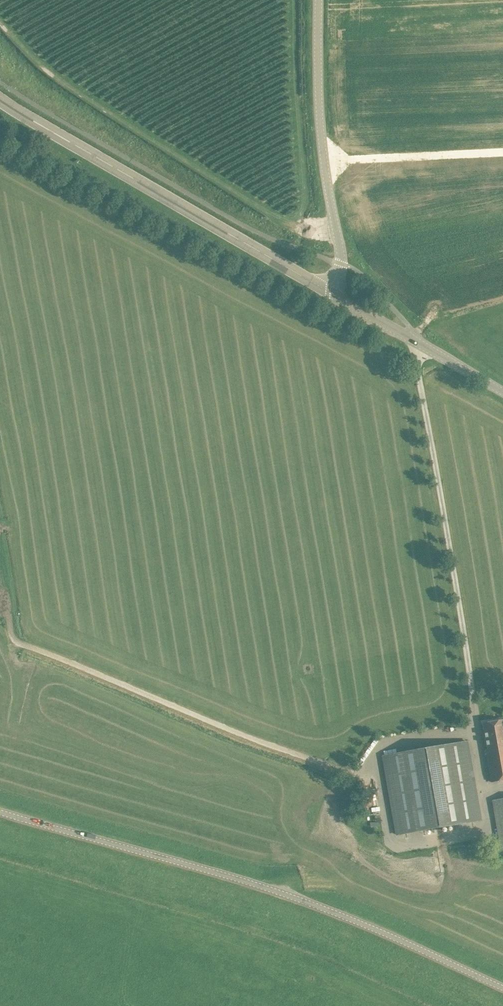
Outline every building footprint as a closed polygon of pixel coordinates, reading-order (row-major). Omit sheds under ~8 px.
[(476,84),(476,85),(476,86),(476,87),(477,87),(477,88),(478,89),(479,89),(479,90),(480,90),(480,91),(481,91),(482,91),(483,91),(484,91),(485,91),(486,91),(486,90),(487,90),(488,90),(488,89),(489,89),(489,88),(490,87),(490,86),(490,85),(491,85),(491,84),(491,83),(491,82),(490,82),(490,81),(490,80),(489,79),(489,78),(488,78),(488,77),(487,77),(486,77),(486,76),(485,76),(484,76),(483,76),(482,76),(481,76),(481,77),(480,77),(479,77),(479,78),(478,78),(478,79),(477,79),(477,80),(476,80),(476,81),(476,82),(476,83),(476,84)] [(502,780),(502,720),(483,724),(488,749),(486,749),(492,782),(502,780)] [(481,820),(467,741),(384,755),(398,835),(481,820)] [(493,800),(502,854),(502,853),(502,798),(493,800)]
